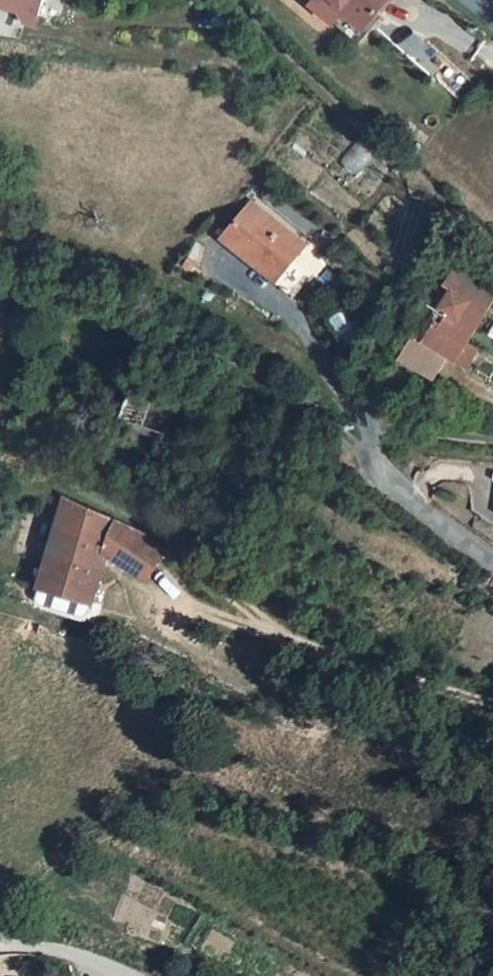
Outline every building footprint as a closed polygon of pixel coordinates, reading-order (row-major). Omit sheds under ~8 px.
[(7,7),(21,0),(34,4),(41,17),(52,20),(58,0),(3,0),(7,7)] [(372,38),(389,17),(384,12),(376,23),(347,0),(324,0),(372,38)] [(376,23),(384,12),(394,0),(347,0),(376,23)] [(278,202),(265,191),(257,200),(269,212),(278,202)] [(314,257),(259,211),(230,250),(265,277),(266,277),(272,269),(291,284),(299,275),(314,257)] [(281,297),(291,284),(272,269),(266,277),(265,277),(262,281),(281,297)] [(317,290),(299,275),(291,284),(281,297),(299,312),(317,290)] [(468,281),(456,300),(462,303),(453,318),(447,315),(434,334),(441,339),(432,353),(423,348),(409,374),(441,393),(444,388),(454,368),(465,375),(476,382),(486,365),(476,358),(492,331),(492,297),(468,281)] [(453,393),(465,375),(454,368),(444,388),(453,393)] [(63,503),(58,528),(120,548),(116,556),(156,582),(168,557),(147,537),(63,503)] [(58,528),(53,555),(111,573),(116,556),(120,548),(58,528)] [(101,604),(111,573),(53,555),(43,609),(105,626),(111,607),(101,604)]
